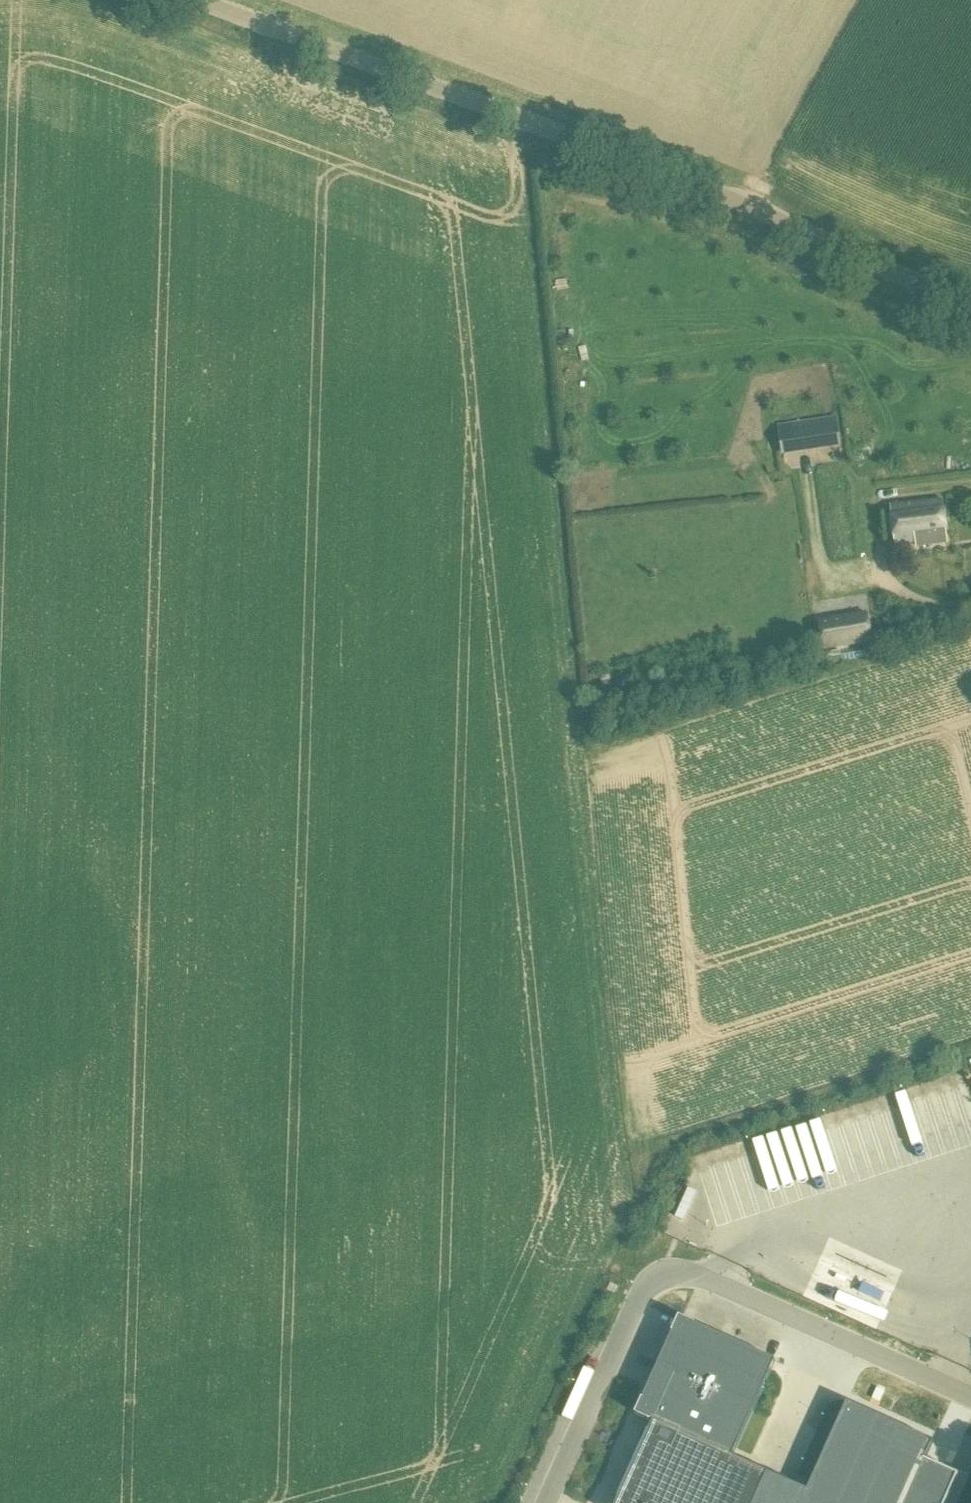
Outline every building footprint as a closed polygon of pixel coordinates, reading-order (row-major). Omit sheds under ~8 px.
[(946,542),(941,499),(890,505),(894,544),(915,542),(916,546),(946,542)] [(822,650),(873,643),(868,611),(817,619),(822,650)] [(885,1291),(863,1281),(859,1289),(881,1299),(885,1291)] [(776,1360),(681,1316),(637,1415),(653,1422),(617,1502),(753,1502),(767,1472),(733,1457),(776,1360)] [(767,1472),(753,1502),(945,1502),(959,1470),(927,1455),(935,1438),(846,1398),(805,1489),(767,1472)]
